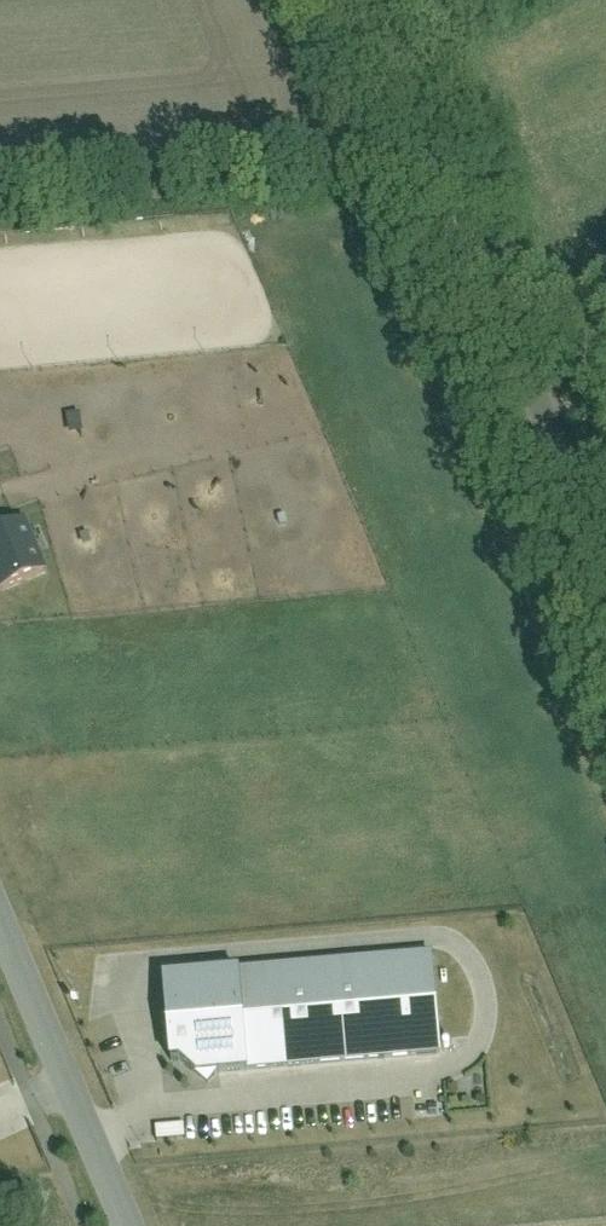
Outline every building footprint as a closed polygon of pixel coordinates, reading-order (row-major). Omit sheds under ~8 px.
[(49,569),(27,517),(0,527),(0,591),(49,569)] [(441,1053),(432,955),(165,980),(175,1079),(441,1053)]
